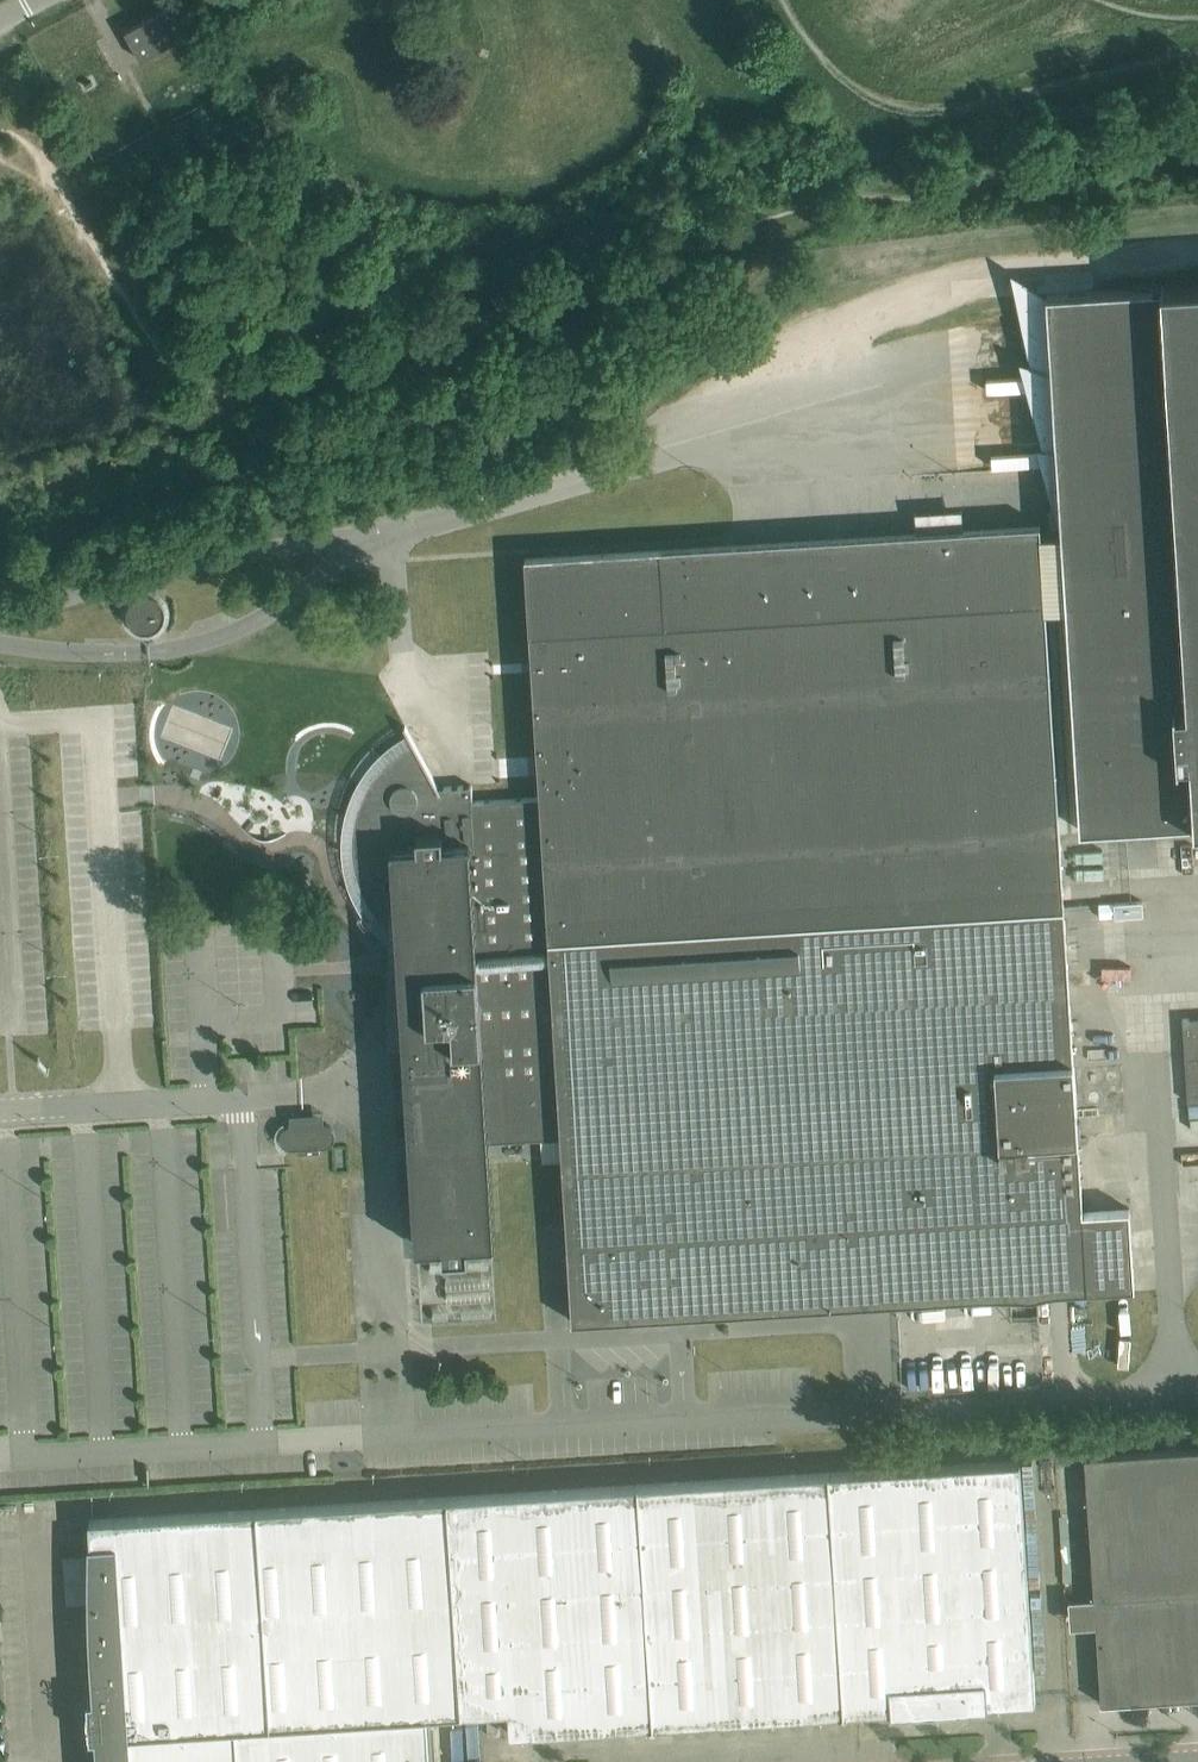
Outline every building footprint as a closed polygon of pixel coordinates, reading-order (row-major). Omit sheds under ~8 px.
[(172,5),(125,31),(141,60),(188,34),(184,26),(172,5)] [(1078,829),(1197,822),(1197,283),(1162,285),(1162,287),(1047,294),(1012,273),(1032,364),(1021,360),(1030,394),(1039,433),(1042,447),(1036,446),(1061,533),(1041,534),(1046,609),(1066,608),(1078,829)] [(379,917),(383,921),(387,926),(387,949),(398,947),(416,1246),(442,1244),(443,1256),(469,1255),(468,1241),(493,1240),(487,1140),(561,1136),(572,1321),(1088,1289),(1136,1287),(1131,1208),(1083,1211),(1046,609),(1041,534),(1040,523),(524,556),(540,797),(472,801),(471,785),(438,787),(414,742),(409,745),(406,747),(402,750),(397,753),(392,757),(389,760),(386,763),(379,770),(376,775),(373,779),(370,784),(367,789),(364,795),(362,798),(360,804),(358,810),(356,816),(355,820),(354,826),(353,832),(353,837),(353,843),(353,851),(354,858),(355,862),(356,868),(357,874),(359,880),(360,884),(364,892),(365,896),(368,901),(372,906),(375,912),(379,917)] [(148,637),(155,635),(161,632),(165,628),(168,623),(170,617),(171,610),(169,603),(167,599),(163,595),(157,592),(152,589),(145,589),(139,589),(133,592),(129,596),(126,601),(123,608),(122,614),(124,620),(127,626),(131,630),(136,634),(142,636),(148,637)] [(1184,1020),(1186,1058),(1189,1102),(1197,1102),(1197,1019),(1184,1020)] [(280,1148),(283,1151),(285,1152),(289,1148),(292,1148),(297,1147),(298,1152),(320,1151),(320,1146),(325,1146),(328,1145),(329,1144),(332,1142),(333,1141),(335,1139),(335,1138),(336,1134),(335,1132),(334,1129),(334,1128),(333,1126),(331,1125),(330,1124),(328,1124),(324,1123),(324,1112),(290,1114),(291,1125),(286,1126),(284,1122),(281,1123),(278,1127),(276,1131),(275,1135),(275,1138),(276,1142),(278,1145),(280,1148)] [(1101,1703),(1197,1696),(1197,1449),(1085,1456),(1101,1703)] [(1020,1460),(89,1519),(101,1699),(88,1700),(90,1737),(103,1736),(105,1761),(430,1761),(427,1714),(509,1709),(510,1733),(891,1708),(892,1712),(989,1706),(989,1702),(1036,1699),(1020,1460)]
